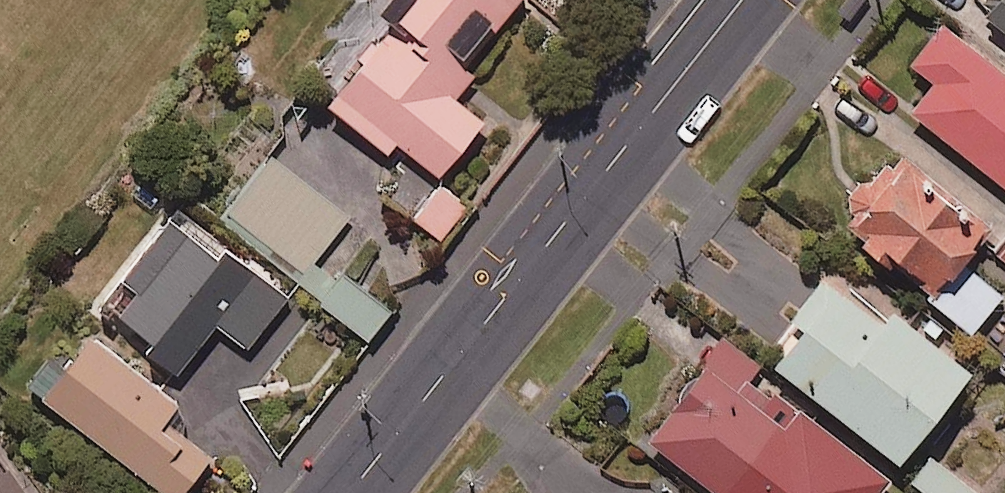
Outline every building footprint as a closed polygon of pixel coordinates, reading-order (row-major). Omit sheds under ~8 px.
[(392,9),(406,20),(335,105),(393,153),(402,143),(444,178),(489,125),(449,91),(525,0),(399,0),(392,9)] [(983,17),(1004,34),(1004,0),(996,0),(983,17)] [(940,28),(909,68),(933,87),(909,117),(1004,193),(1004,79),(940,28)] [(352,217),(273,155),(226,216),(305,277),(352,217)] [(984,237),(895,156),(838,220),(969,338),(1002,301),(960,263),(984,237)] [(472,210),(442,186),(420,214),(451,238),(472,210)] [(291,298),(181,214),(110,307),(189,367),(220,326),(252,350),(291,298)] [(995,258),(1004,266),(1004,244),(995,258)] [(394,312),(350,278),(328,305),(373,339),(394,312)] [(878,328),(824,286),(763,366),(898,470),(968,378),(887,316),(878,328)] [(97,340),(49,401),(167,492),(189,492),(215,460),(170,425),(183,407),(97,340)] [(721,341),(644,443),(709,492),(784,492),(801,470),(831,492),(847,492),(866,468),(799,418),(787,434),(765,417),(774,405),(746,384),(758,369),(721,341)] [(0,455),(0,492),(26,492),(0,455)] [(934,462),(914,488),(921,492),(975,492),(934,462)]
